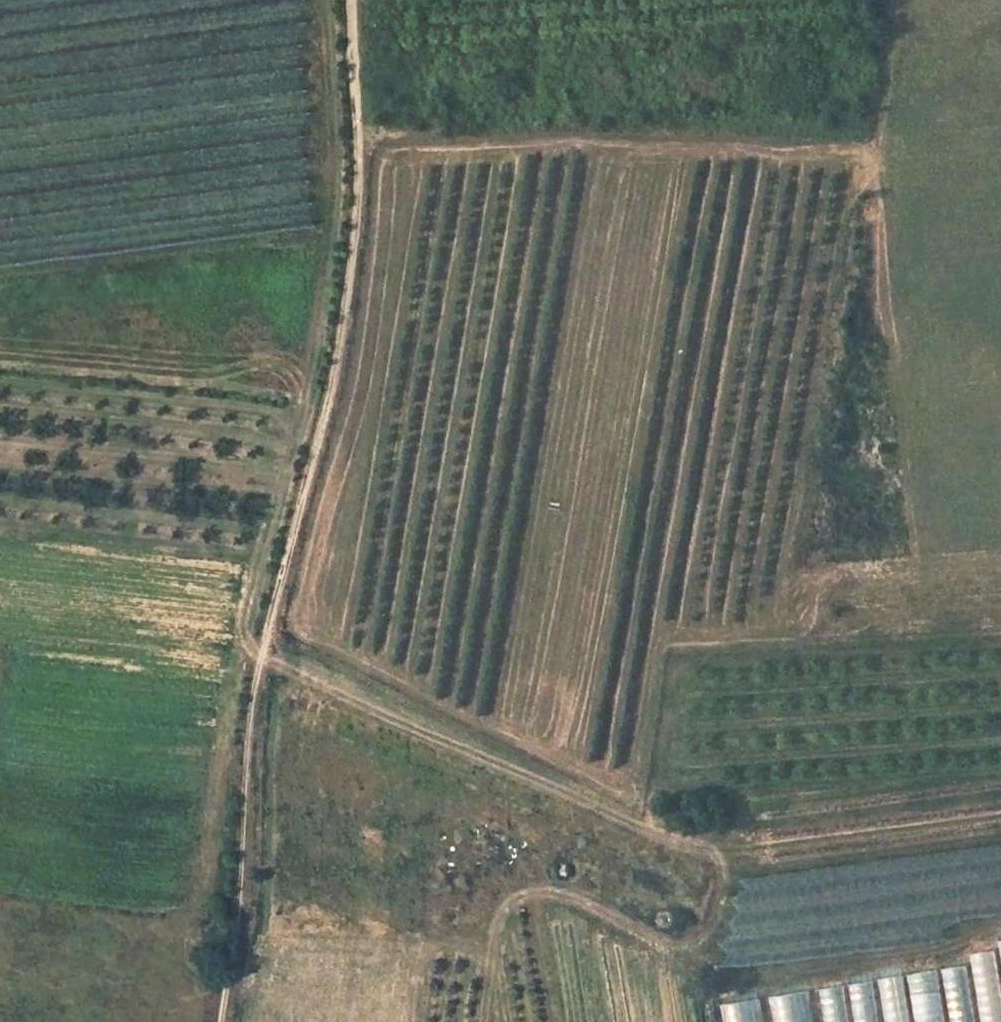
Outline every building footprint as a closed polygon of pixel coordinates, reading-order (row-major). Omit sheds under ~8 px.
[(997,941),(998,949),(970,953),(980,1021),(1000,1021),(1000,940),(997,941)] [(821,989),(826,1021),(947,1021),(939,971),(821,989)] [(811,991),(771,997),(775,1021),(816,1021),(811,991)] [(725,1004),(727,1021),(765,1021),(762,999),(725,1004)]
